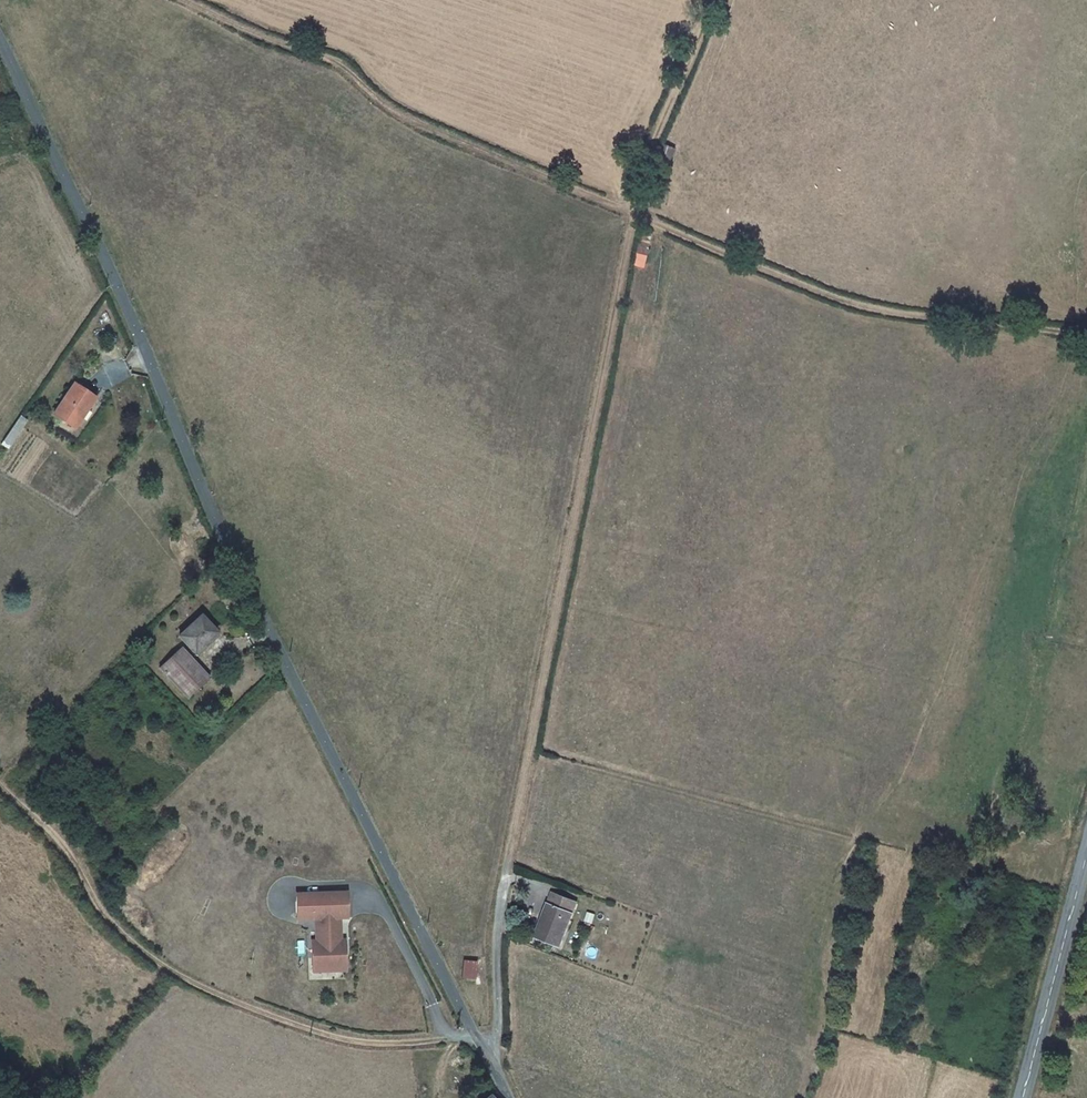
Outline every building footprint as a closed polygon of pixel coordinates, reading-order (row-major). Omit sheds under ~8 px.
[(666,145),(660,160),(672,164),(677,149),(666,145)] [(64,395),(44,426),(62,437),(74,419),(78,421),(86,409),(64,395)] [(22,422),(16,418),(0,442),(0,444),(6,448),(22,422)] [(215,628),(199,611),(177,632),(194,648),(215,628)] [(188,693),(209,673),(179,643),(158,663),(188,693)] [(300,953),(300,967),(324,967),(324,948),(333,948),(333,937),(329,936),(329,914),(337,914),(337,889),(288,889),(287,914),(305,914),(305,936),(301,936),(300,953)] [(563,907),(542,898),(534,919),(537,920),(529,941),(547,948),(563,907)] [(324,948),(324,967),(332,967),(333,948),(324,948)] [(462,978),(475,979),(475,961),(462,961),(462,978)]
